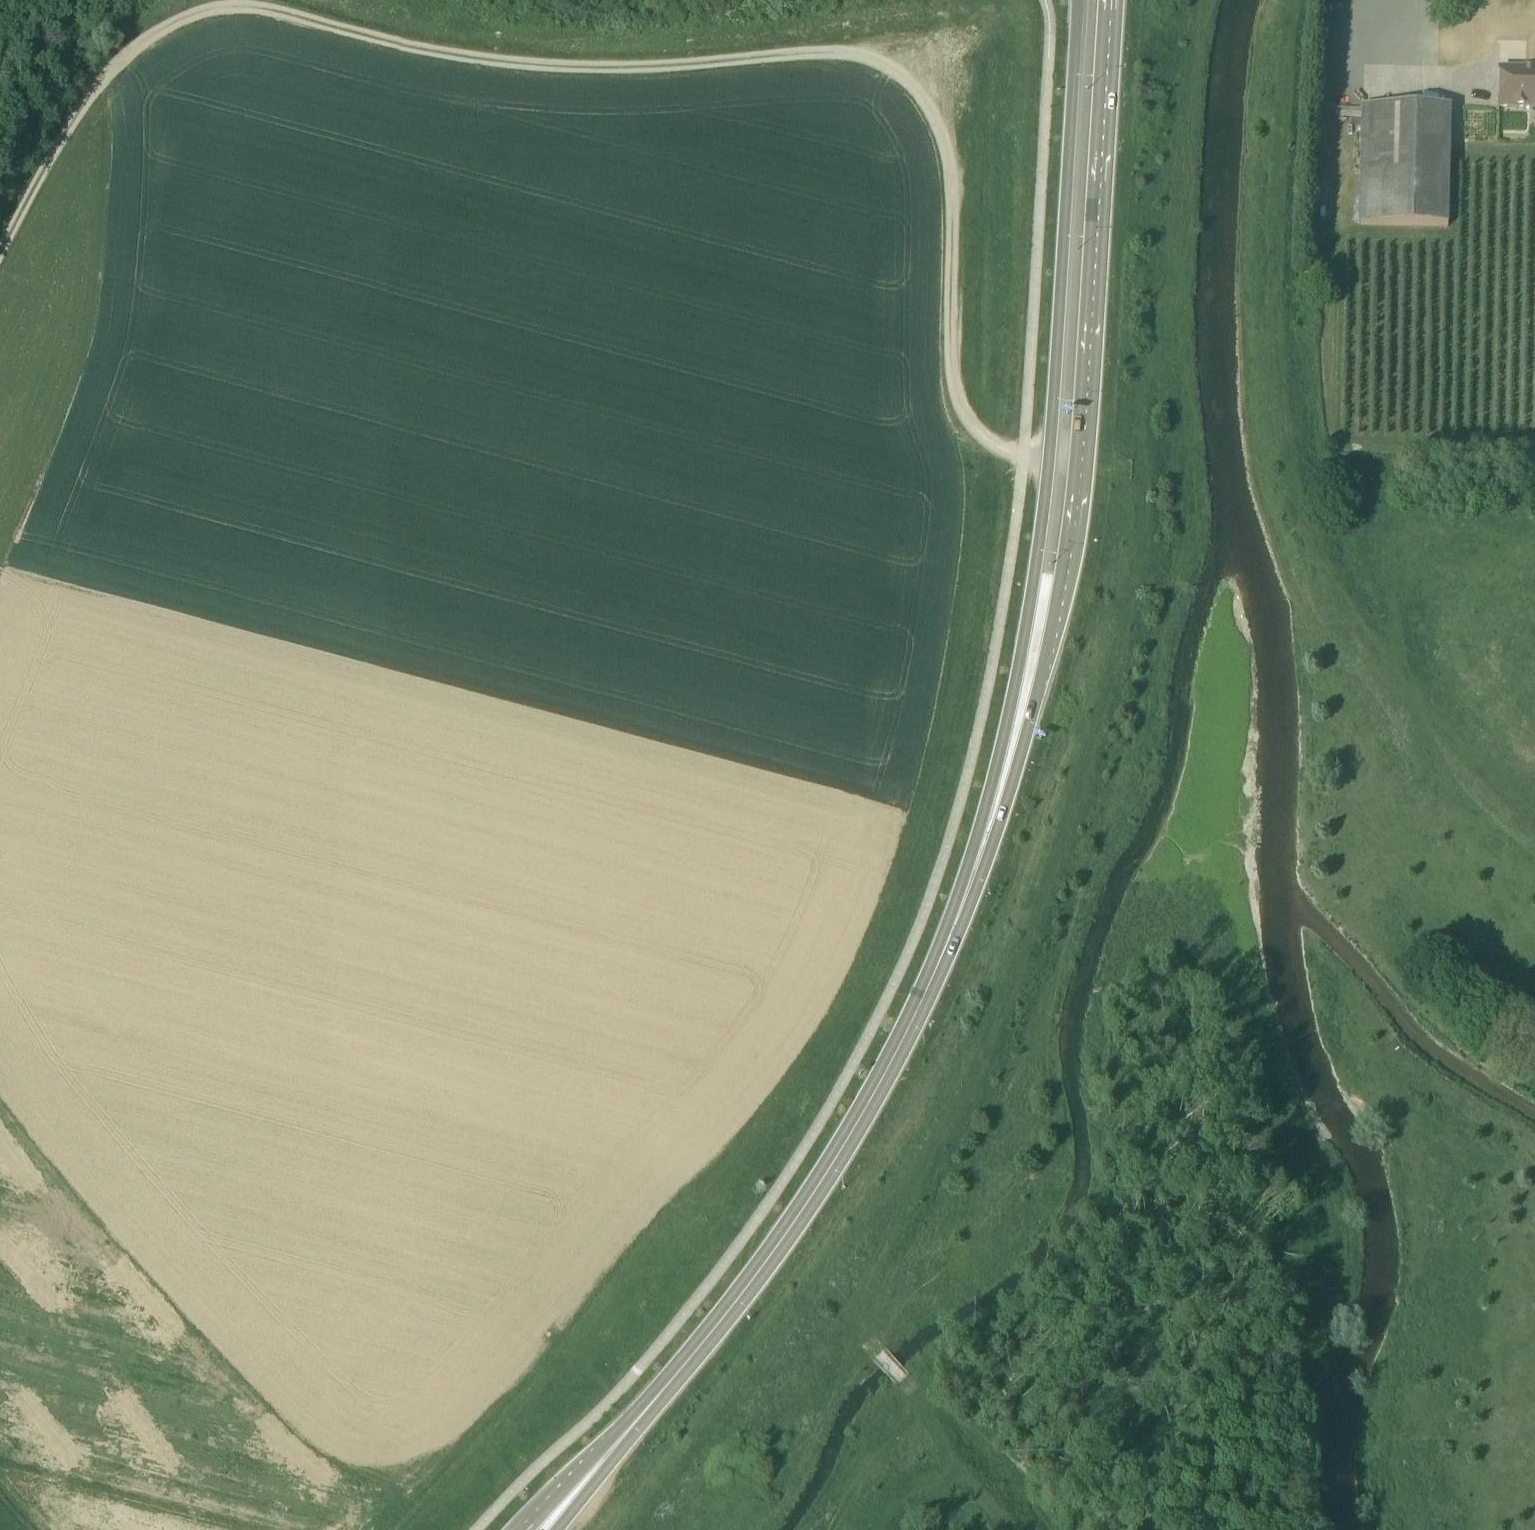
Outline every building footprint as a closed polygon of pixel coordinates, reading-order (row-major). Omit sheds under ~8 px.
[(1501,107),(1534,108),(1534,70),(1502,69),(1501,107)] [(1452,105),(1364,104),(1362,223),(1450,225),(1452,125),(1452,105)]
